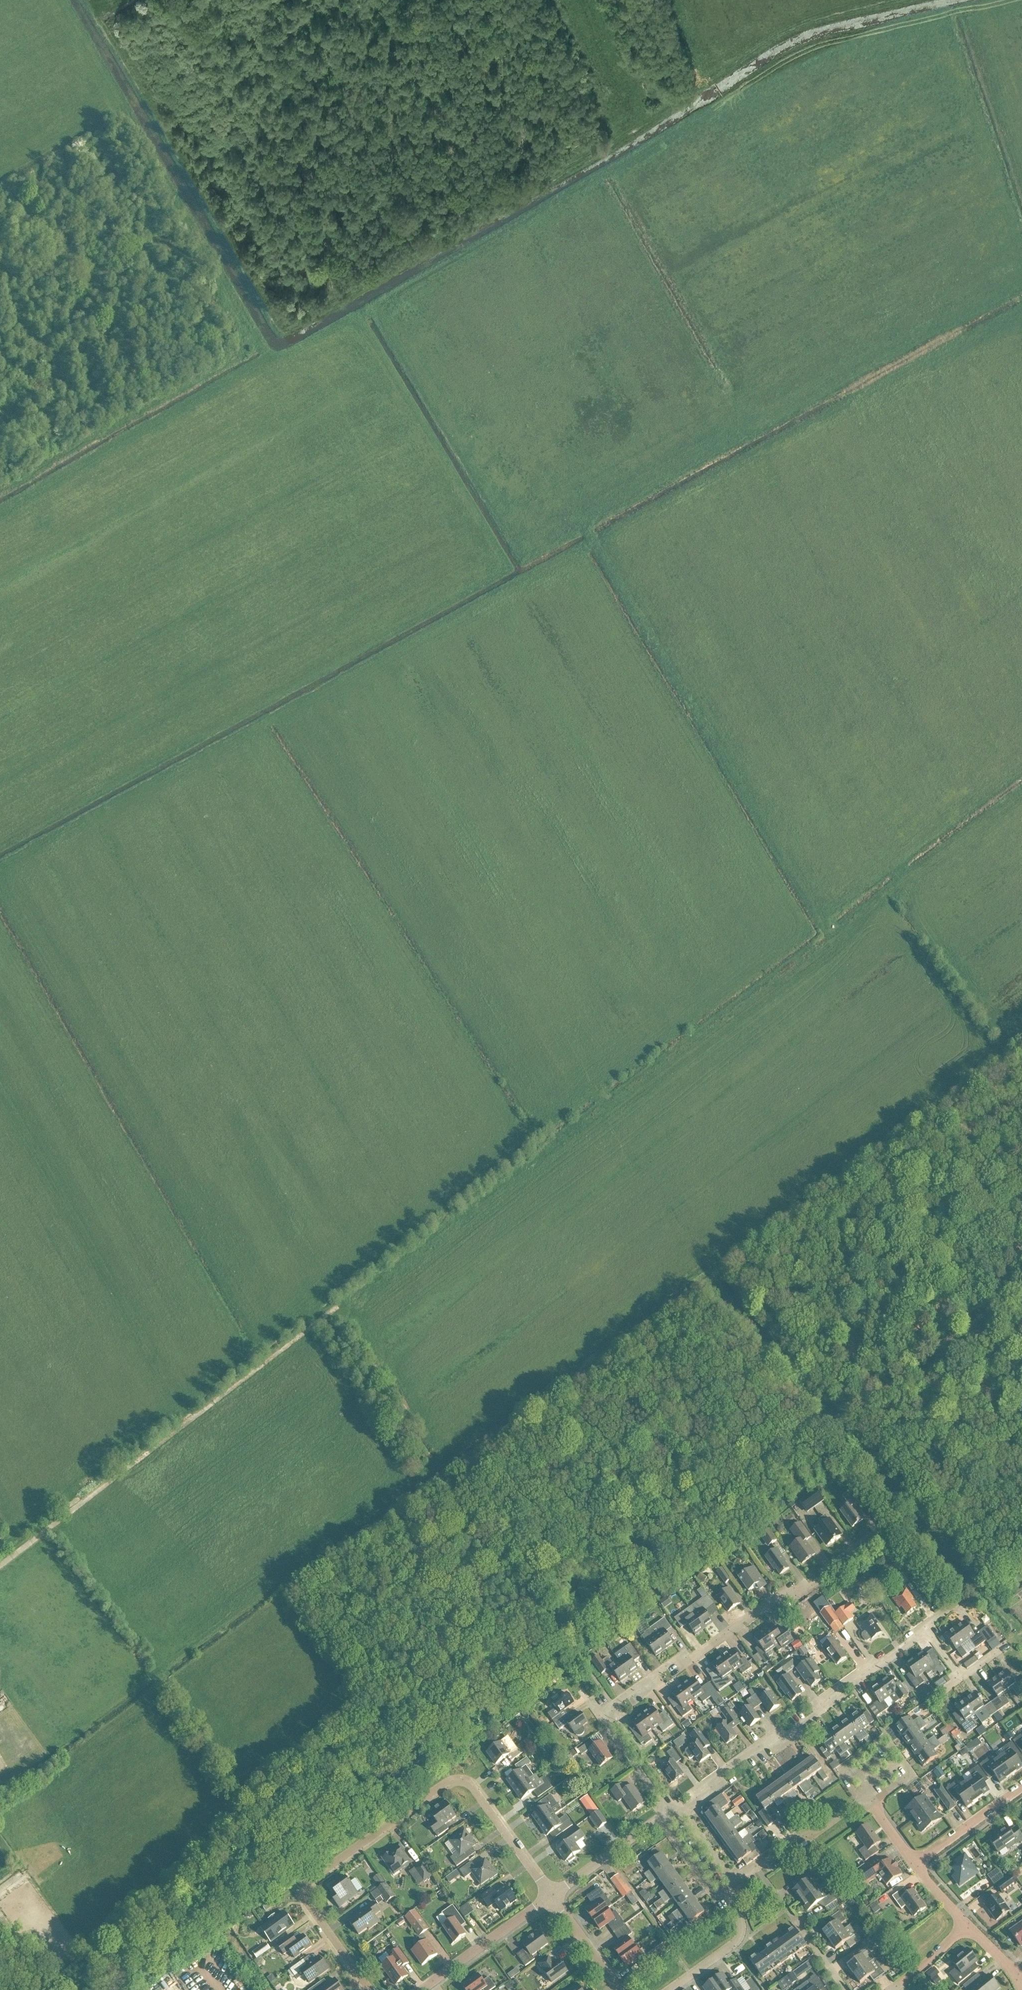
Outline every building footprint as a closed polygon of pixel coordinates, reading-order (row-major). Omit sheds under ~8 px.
[(855,1483),(850,1476),(844,1480),(849,1488),(855,1483)] [(807,1514),(824,1502),(816,1490),(799,1503),(807,1514)] [(853,1528),(865,1520),(855,1506),(860,1503),(852,1492),(843,1498),(849,1506),(841,1512),(853,1528)] [(828,1546),(841,1537),(825,1516),(819,1520),(823,1525),(817,1529),(828,1546)] [(803,1564),(815,1555),(806,1542),(812,1538),(801,1523),(791,1530),(799,1542),(791,1547),(803,1564)] [(768,1548),(778,1541),(770,1530),(760,1537),(768,1548)] [(781,1576),(790,1569),(785,1563),(786,1562),(777,1549),(766,1558),(775,1571),(776,1570),(781,1576)] [(767,1585),(754,1568),(748,1571),(743,1571),(737,1574),(749,1592),(754,1589),(760,1590),(767,1585)] [(725,1585),(731,1581),(722,1569),(717,1573),(725,1585)] [(704,1585),(708,1579),(701,1575),(697,1581),(704,1585)] [(729,1613),(741,1605),(730,1589),(718,1598),(729,1613)] [(917,1608),(912,1601),(914,1600),(907,1590),(893,1599),(900,1609),(902,1607),(907,1615),(917,1608)] [(690,1609),(705,1629),(714,1623),(706,1612),(715,1605),(708,1596),(690,1609)] [(667,1597),(660,1603),(665,1610),(672,1604),(667,1597)] [(844,1626),(854,1619),(850,1614),(855,1610),(851,1604),(836,1614),(844,1626)] [(830,1628),(839,1621),(829,1607),(820,1614),(830,1628)] [(679,1616),(675,1619),(682,1629),(688,1625),(696,1636),(705,1629),(690,1609),(679,1616)] [(867,1618),(865,1615),(858,1619),(861,1623),(858,1625),(865,1634),(863,1635),(863,1637),(866,1641),(868,1642),(871,1639),(872,1640),(882,1633),(876,1625),(878,1624),(872,1615),(867,1618)] [(650,1629),(665,1650),(674,1644),(666,1632),(672,1628),(665,1618),(650,1629)] [(956,1629),(966,1643),(971,1640),(977,1649),(987,1642),(988,1643),(993,1640),(985,1629),(975,1636),(965,1623),(956,1629)] [(764,1631),(775,1648),(780,1645),(783,1649),(793,1641),(783,1628),(778,1632),(773,1625),(764,1631)] [(656,1657),(665,1650),(650,1629),(644,1634),(642,1636),(656,1657)] [(962,1647),(966,1643),(956,1629),(946,1636),(956,1649),(950,1653),(957,1663),(968,1655),(962,1647)] [(771,1652),(775,1648),(764,1631),(755,1638),(761,1646),(756,1650),(759,1654),(763,1660),(766,1664),(771,1660),(770,1658),(773,1655),(771,1652)] [(798,1651),(803,1648),(798,1641),(792,1646),(796,1652),(798,1651)] [(847,1659),(841,1651),(843,1650),(836,1641),(823,1650),(829,1660),(831,1658),(837,1666),(847,1659)] [(619,1661),(630,1676),(639,1669),(634,1663),(640,1658),(630,1645),(620,1652),(624,1657),(619,1661)] [(723,1658),(734,1673),(739,1669),(743,1675),(752,1668),(747,1661),(746,1660),(742,1663),(733,1651),(723,1658)] [(924,1652),(915,1658),(925,1672),(927,1675),(933,1671),(935,1674),(938,1672),(940,1675),(945,1671),(937,1659),(932,1663),(924,1652)] [(763,1660),(759,1654),(752,1658),(757,1665),(763,1660)] [(973,1656),(969,1659),(973,1664),(978,1661),(973,1656)] [(630,1676),(619,1661),(613,1665),(608,1658),(603,1662),(599,1657),(593,1662),(602,1675),(611,1668),(621,1682),(630,1676)] [(713,1665),(705,1671),(712,1680),(713,1682),(719,1692),(721,1693),(733,1684),(732,1683),(728,1677),(734,1673),(723,1658),(713,1665)] [(752,1658),(747,1661),(752,1668),(757,1665),(752,1658)] [(785,1662),(792,1671),(795,1668),(794,1666),(795,1665),(790,1658),(785,1662)] [(920,1676),(925,1672),(915,1658),(906,1665),(914,1675),(909,1678),(917,1689),(925,1683),(920,1676)] [(821,1682),(816,1675),(820,1672),(811,1659),(797,1670),(806,1682),(807,1681),(812,1688),(821,1682)] [(786,1674),(792,1671),(785,1662),(779,1666),(784,1673),(785,1673),(786,1674)] [(773,1669),(770,1665),(762,1670),(765,1674),(773,1669)] [(1008,1692),(1013,1688),(1019,1697),(1021,1695),(1021,1681),(1017,1685),(1007,1671),(998,1678),(1008,1692)] [(801,1695),(796,1689),(798,1688),(789,1675),(778,1684),(786,1696),(788,1695),(792,1702),(801,1695)] [(880,1684),(890,1698),(895,1705),(908,1695),(901,1685),(900,1683),(895,1686),(889,1677),(880,1684)] [(1004,1695),(1008,1692),(998,1678),(989,1684),(999,1698),(992,1703),(998,1712),(1010,1704),(1004,1695)] [(683,1687),(694,1702),(700,1698),(704,1703),(713,1697),(706,1687),(701,1690),(694,1679),(683,1687)] [(901,1685),(908,1695),(912,1692),(905,1683),(901,1685)] [(884,1702),(890,1698),(880,1684),(871,1690),(879,1702),(871,1707),(878,1717),(889,1709),(884,1702)] [(689,1705),(694,1702),(683,1687),(673,1694),(674,1696),(668,1700),(674,1709),(676,1708),(683,1718),(693,1711),(689,1705)] [(752,1698),(758,1708),(764,1704),(770,1714),(780,1706),(770,1692),(760,1700),(757,1695),(752,1698)] [(556,1724),(568,1715),(565,1710),(574,1703),(567,1694),(562,1698),(560,1695),(551,1701),(557,1709),(549,1715),(556,1724)] [(720,1697),(724,1704),(729,1700),(725,1694),(720,1697)] [(974,1695),(965,1701),(976,1715),(979,1720),(982,1725),(990,1719),(990,1718),(993,1716),(998,1713),(998,1712),(992,1703),(984,1708),(974,1695)] [(754,1711),(758,1708),(752,1698),(747,1702),(750,1707),(741,1713),(751,1727),(761,1720),(754,1711)] [(972,1718),(976,1715),(965,1701),(962,1704),(961,1702),(955,1706),(956,1707),(955,1707),(959,1712),(953,1716),(960,1726),(961,1726),(967,1735),(978,1727),(972,1718)] [(716,1710),(720,1715),(722,1714),(728,1709),(725,1704),(716,1710)] [(923,1713),(928,1709),(925,1704),(920,1708),(923,1713)] [(643,1716),(654,1731),(659,1727),(664,1733),(674,1725),(665,1713),(659,1717),(653,1708),(643,1716)] [(740,1725),(728,1709),(722,1714),(728,1723),(727,1724),(727,1722),(717,1730),(727,1744),(737,1737),(733,1731),(740,1725)] [(568,1715),(556,1724),(560,1731),(568,1725),(574,1733),(577,1735),(578,1736),(580,1736),(581,1736),(583,1736),(584,1734),(585,1733),(585,1731),(585,1729),(583,1726),(588,1723),(581,1713),(577,1716),(574,1711),(568,1715)] [(849,1718),(865,1740),(869,1737),(864,1730),(870,1726),(859,1711),(849,1718)] [(648,1734),(654,1731),(643,1716),(633,1723),(639,1731),(634,1735),(642,1745),(644,1743),(646,1745),(653,1741),(648,1734)] [(902,1737),(923,1722),(920,1718),(914,1723),(910,1717),(895,1728),(902,1737)] [(860,1743),(865,1740),(849,1718),(840,1726),(850,1740),(855,1736),(860,1743)] [(909,1747),(924,1737),(920,1732),(927,1727),(923,1722),(902,1737),(909,1747)] [(946,1728),(955,1740),(961,1735),(956,1728),(954,1729),(952,1726),(954,1725),(952,1723),(946,1728)] [(845,1744),(850,1740),(840,1726),(830,1733),(845,1754),(850,1751),(845,1744)] [(696,1743),(686,1751),(685,1755),(688,1759),(692,1760),(696,1757),(701,1763),(711,1756),(706,1750),(711,1746),(699,1730),(691,1736),(696,1743)] [(841,1757),(845,1754),(830,1733),(820,1740),(825,1747),(821,1750),(828,1760),(831,1758),(831,1754),(835,1750),(841,1757)] [(681,1748),(690,1742),(685,1736),(676,1742),(681,1748)] [(917,1757),(938,1742),(935,1738),(928,1743),(924,1737),(909,1747),(917,1757)] [(511,1754),(502,1742),(488,1752),(496,1765),(508,1756),(512,1761),(524,1753),(520,1747),(511,1754)] [(596,1747),(592,1742),(579,1751),(583,1756),(590,1751),(601,1767),(613,1759),(605,1749),(606,1748),(602,1742),(596,1747)] [(938,1742),(917,1757),(924,1767),(938,1757),(934,1752),(941,1747),(938,1742)] [(1012,1776),(1021,1769),(1021,1766),(1021,1765),(1021,1764),(1021,1755),(1013,1742),(1003,1749),(1007,1754),(1000,1759),(1012,1776)] [(972,1744),(966,1748),(970,1753),(976,1749),(972,1744)] [(674,1783),(684,1776),(676,1764),(681,1760),(673,1749),(668,1753),(673,1760),(663,1767),(674,1783)] [(803,1763),(812,1777),(818,1773),(824,1782),(828,1779),(812,1756),(803,1763)] [(515,1790),(534,1777),(526,1767),(531,1763),(527,1758),(515,1766),(519,1771),(507,1780),(515,1790)] [(1001,1784),(1012,1776),(1000,1759),(993,1764),(989,1759),(980,1766),(990,1780),(995,1776),(1001,1784)] [(807,1781),(812,1777),(803,1763),(793,1770),(809,1792),(813,1790),(807,1781)] [(966,1783),(978,1800),(989,1792),(984,1784),(989,1781),(978,1767),(969,1773),(973,1778),(966,1783)] [(939,1781),(945,1776),(940,1768),(939,1769),(938,1768),(933,1771),(934,1773),(939,1781)] [(806,1795),(809,1792),(793,1770),(784,1777),(794,1790),(799,1786),(806,1795)] [(534,1777),(515,1790),(522,1800),(534,1791),(539,1798),(553,1788),(545,1777),(540,1781),(536,1775),(534,1777)] [(788,1794),(794,1790),(784,1777),(775,1783),(791,1806),(794,1803),(788,1794)] [(787,1809),(791,1806),(775,1783),(765,1790),(775,1804),(781,1800),(787,1809)] [(978,1800),(966,1783),(959,1788),(956,1783),(947,1790),(957,1804),(962,1800),(967,1808),(978,1800)] [(625,1791),(621,1785),(611,1792),(619,1803),(624,1799),(633,1812),(646,1803),(633,1785),(625,1791)] [(942,1801),(949,1797),(941,1787),(935,1791),(942,1801)] [(770,1808),(775,1804),(765,1790),(756,1797),(765,1810),(758,1815),(768,1828),(779,1820),(770,1808)] [(556,1815),(562,1811),(551,1795),(541,1803),(544,1808),(533,1816),(540,1826),(556,1815)] [(720,1811),(729,1805),(722,1795),(706,1806),(711,1812),(704,1817),(711,1826),(725,1817),(720,1811)] [(585,1802),(594,1815),(602,1809),(593,1796),(585,1802)] [(736,1808),(745,1802),(741,1796),(732,1803),(736,1808)] [(915,1821),(934,1808),(926,1796),(906,1810),(911,1817),(912,1816),(915,1821)] [(949,1797),(942,1801),(950,1812),(956,1807),(949,1797)] [(439,1838),(450,1830),(446,1825),(457,1817),(446,1802),(431,1813),(437,1821),(431,1826),(439,1838)] [(790,1818),(796,1814),(792,1808),(786,1812),(790,1818)] [(934,1808),(915,1821),(919,1826),(918,1827),(922,1833),(942,1819),(934,1808)] [(598,1831),(608,1824),(600,1812),(590,1819),(598,1831)] [(573,1826),(566,1816),(559,1821),(556,1815),(540,1826),(548,1836),(559,1828),(563,1833),(573,1826)] [(718,1836),(740,1819),(738,1816),(729,1822),(725,1817),(711,1826),(718,1836)] [(724,1845),(738,1835),(734,1829),(743,1823),(740,1819),(718,1836),(724,1845)] [(866,1861),(879,1852),(875,1847),(880,1843),(868,1826),(857,1833),(866,1847),(859,1852),(866,1861)] [(989,1841),(999,1854),(1006,1848),(1007,1850),(1014,1846),(1021,1840),(1021,1836),(1016,1828),(1010,1832),(1007,1827),(999,1832),(1000,1833),(989,1841)] [(570,1864),(576,1859),(574,1857),(581,1852),(576,1845),(585,1838),(578,1828),(562,1840),(565,1845),(558,1851),(566,1863),(568,1861),(570,1864)] [(458,1867),(470,1859),(466,1853),(476,1846),(470,1837),(471,1837),(466,1829),(458,1835),(459,1836),(445,1846),(454,1857),(451,1859),(458,1867)] [(731,1854),(753,1839),(749,1833),(748,1834),(745,1830),(738,1835),(724,1845),(731,1854)] [(759,1836),(763,1841),(768,1837),(764,1832),(759,1836)] [(608,1835),(599,1841),(604,1847),(612,1841),(608,1835)] [(753,1839),(731,1854),(738,1864),(743,1860),(747,1866),(762,1856),(753,1844),(756,1842),(753,1839)] [(394,1877),(401,1873),(399,1871),(411,1863),(404,1852),(405,1851),(400,1845),(393,1849),(394,1851),(383,1858),(391,1870),(390,1871),(394,1877)] [(793,1859),(797,1856),(792,1851),(788,1854),(793,1859)] [(648,1880),(669,1864),(662,1854),(648,1864),(652,1870),(645,1875),(648,1880)] [(960,1886),(977,1873),(965,1856),(956,1863),(958,1866),(953,1869),(957,1875),(954,1877),(960,1886)] [(884,1863),(880,1857),(859,1871),(868,1884),(880,1876),(887,1886),(903,1875),(897,1868),(898,1867),(895,1863),(894,1863),(891,1859),(884,1863)] [(493,1869),(486,1860),(476,1867),(472,1862),(460,1871),(466,1879),(473,1874),(482,1886),(490,1880),(491,1881),(499,1875),(493,1868),(493,1869)] [(433,1877),(423,1863),(415,1869),(425,1883),(433,1877)] [(663,1884),(676,1874),(669,1864),(648,1880),(651,1885),(659,1879),(663,1884)] [(802,1900),(819,1888),(815,1882),(821,1878),(814,1867),(802,1875),(807,1882),(794,1891),(797,1895),(797,1894),(802,1900)] [(994,1887),(1004,1880),(997,1870),(987,1877),(994,1887)] [(632,1877),(638,1888),(647,1882),(641,1872),(632,1877)] [(662,1900),(684,1884),(676,1874),(663,1884),(666,1889),(659,1895),(662,1900)] [(380,1888),(386,1884),(379,1875),(373,1879),(380,1888)] [(359,1894),(347,1876),(336,1884),(335,1882),(330,1886),(337,1895),(332,1898),(340,1908),(359,1894)] [(619,1876),(613,1880),(620,1890),(626,1886),(619,1876)] [(1013,1888),(1016,1885),(1010,1877),(997,1886),(1003,1894),(1006,1892),(1009,1896),(1015,1891),(1013,1888)] [(387,1904),(396,1897),(386,1884),(377,1891),(373,1893),(371,1895),(379,1906),(384,1901),(381,1898),(382,1897),(387,1904)] [(677,1904),(691,1894),(684,1884),(662,1900),(665,1904),(673,1899),(677,1904)] [(517,1901),(506,1886),(495,1894),(492,1889),(481,1897),(490,1908),(496,1903),(502,1912),(517,1901)] [(819,1888),(802,1900),(806,1907),(805,1907),(808,1911),(817,1905),(826,1908),(830,1914),(839,1907),(835,1902),(837,1900),(832,1894),(826,1898),(819,1888)] [(908,1894),(904,1889),(893,1897),(902,1910),(907,1906),(915,1917),(926,1908),(913,1890),(908,1894)] [(593,1906),(586,1911),(593,1920),(608,1910),(612,1907),(599,1890),(588,1898),(593,1906)] [(645,1890),(640,1894),(643,1898),(648,1895),(645,1890)] [(648,1895),(643,1898),(646,1904),(651,1896),(649,1894),(648,1895)] [(676,1919),(698,1904),(691,1894),(677,1904),(681,1909),(673,1914),(676,1919)] [(997,1921),(1010,1912),(998,1896),(985,1905),(997,1921)] [(369,1930),(380,1923),(375,1916),(381,1912),(374,1902),(358,1914),(359,1915),(350,1922),(359,1935),(368,1929),(369,1930)] [(465,1919),(474,1912),(468,1904),(459,1911),(465,1919)] [(698,1904),(676,1919),(680,1924),(687,1918),(691,1923),(705,1914),(698,1904)] [(455,1943),(466,1935),(459,1925),(464,1921),(453,1906),(443,1914),(449,1923),(444,1927),(455,1943)] [(423,1966),(438,1955),(423,1935),(430,1930),(416,1910),(405,1918),(423,1944),(412,1951),(423,1966)] [(608,1910),(593,1920),(600,1930),(610,1922),(613,1926),(610,1928),(614,1934),(625,1925),(616,1913),(616,1912),(611,1915),(608,1910)] [(830,1941),(844,1930),(840,1925),(846,1921),(840,1912),(829,1920),(833,1925),(823,1932),(830,1941)] [(294,1925),(284,1913),(277,1918),(275,1915),(269,1920),(271,1923),(262,1929),(272,1941),(294,1925)] [(668,1922),(662,1914),(657,1919),(662,1926),(668,1922)] [(620,1943),(613,1948),(620,1958),(635,1947),(628,1938),(632,1935),(625,1925),(614,1934),(617,1939),(619,1940),(620,1943)] [(1021,1945),(1021,1925),(1011,1933),(1021,1946),(1021,1945)] [(850,1926),(844,1930),(830,1941),(836,1950),(847,1942),(851,1948),(861,1941),(850,1926)] [(785,1939),(796,1954),(807,1947),(794,1928),(787,1933),(789,1936),(785,1939)] [(875,1937),(879,1942),(886,1937),(881,1932),(875,1937)] [(526,1967),(535,1960),(532,1957),(548,1945),(540,1933),(524,1945),(527,1949),(518,1956),(526,1967)] [(304,1935),(296,1941),(292,1935),(277,1945),(284,1955),(290,1951),(295,1959),(312,1947),(304,1935)] [(796,1954),(785,1939),(781,1942),(779,1939),(772,1944),(785,1962),(796,1954)] [(635,1947),(620,1958),(627,1967),(640,1957),(645,1965),(657,1957),(659,1960),(673,1950),(667,1942),(653,1951),(646,1955),(643,1950),(639,1953),(635,1947)] [(257,1960),(271,1950),(266,1943),(253,1953),(257,1960)] [(773,1971),(785,1962),(772,1944),(765,1949),(767,1952),(762,1955),(773,1971)] [(852,1963),(848,1966),(854,1975),(869,1964),(874,1960),(870,1955),(864,1947),(854,1954),(848,1958),(852,1963)] [(409,1976),(404,1969),(404,1966),(409,1963),(399,1949),(390,1956),(392,1959),(382,1967),(383,1969),(382,1969),(385,1974),(386,1973),(396,1986),(409,1976)] [(892,1949),(885,1954),(892,1963),(898,1958),(892,1949)] [(978,1962),(968,1949),(962,1954),(962,1953),(957,1957),(957,1958),(952,1962),(957,1968),(950,1974),(959,1985),(971,1975),(967,1971),(978,1962)] [(773,1971),(762,1955),(759,1958),(757,1955),(750,1960),(763,1978),(773,1971)] [(555,1965),(549,1957),(540,1964),(545,1972),(552,1983),(568,1972),(560,1961),(555,1965)] [(320,1958),(306,1967),(302,1962),(291,1970),(298,1981),(305,1976),(310,1983),(328,1970),(320,1958)] [(814,1969),(809,1962),(803,1966),(808,1973),(814,1969)] [(869,1964),(854,1975),(861,1984),(871,1977),(874,1982),(885,1974),(876,1962),(870,1966),(869,1964)] [(931,1981),(940,1974),(934,1968),(926,1975),(931,1981)] [(513,1972),(508,1976),(511,1980),(516,1976),(513,1972)] [(714,1981),(720,1989),(743,1989),(736,1980),(730,1985),(723,1974),(714,1981)] [(979,1974),(964,1987),(966,1989),(998,1989),(1000,1989),(989,1976),(987,1978),(983,1980),(979,1974)] [(271,1984),(276,1980),(272,1975),(267,1979),(271,1984)] [(479,1976),(463,1987),(465,1989),(482,1989),(483,1989),(493,1989),(496,1988),(489,1978),(484,1982),(479,1976)] [(791,1986),(786,1978),(777,1984),(781,1989),(785,1989),(791,1986)] [(805,1989),(826,1989),(817,1978),(803,1988),(805,1989)] [(242,1987),(243,1986),(238,1979),(233,1983),(238,1989),(239,1989),(245,1989),(242,1987)] [(336,1980),(325,1987),(322,1982),(311,1989),(343,1989),(336,1980)] [(704,1988),(706,1989),(720,1989),(714,1981),(704,1988)]
